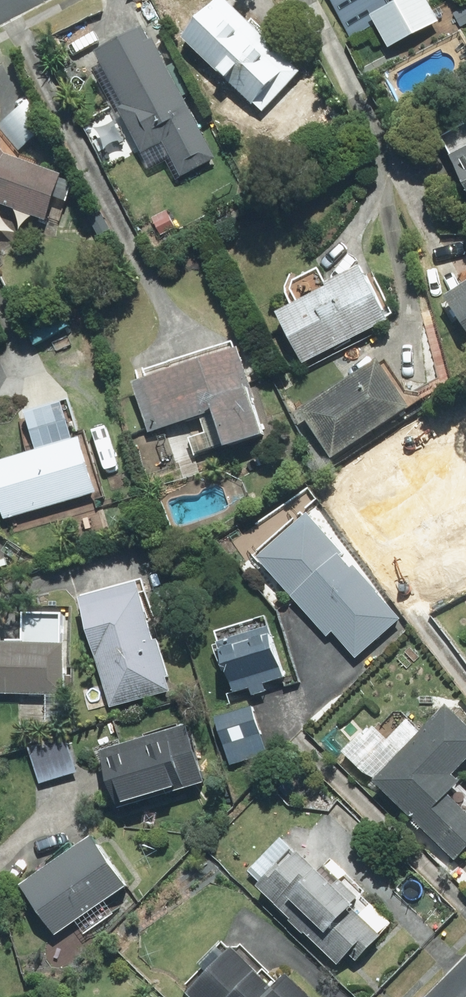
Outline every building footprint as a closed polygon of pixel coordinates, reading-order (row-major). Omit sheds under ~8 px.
[(349,41),(371,29),(385,54),(436,26),(422,0),(326,0),(349,41)] [(207,70),(205,73),(227,93),(231,88),(263,116),(298,76),(217,4),(180,46),(207,70)] [(213,162),(142,33),(94,60),(121,110),(115,113),(139,156),(158,146),(178,181),(213,162)] [(433,145),(465,207),(465,127),(433,145)] [(0,158),(0,209),(56,228),(70,185),(5,163),(0,158)] [(282,289),(292,309),(271,319),(298,373),(385,330),(358,276),(326,292),(317,272),(282,289)] [(441,304),(465,344),(465,289),(441,304)] [(146,440),(198,424),(202,438),(187,442),(192,459),(214,452),(216,457),(263,443),(236,356),(130,388),(146,440)] [(404,412),(376,368),(299,416),(327,460),(404,412)] [(76,445),(0,468),(0,526),(92,499),(76,445)] [(433,492),(440,546),(465,543),(465,488),(433,492)] [(309,519),(302,527),(288,515),(248,560),(357,657),(397,612),(337,558),(344,550),(309,519)] [(419,555),(391,520),(357,548),(385,582),(419,555)] [(71,603),(89,667),(93,666),(99,685),(86,689),(93,714),(143,699),(165,693),(162,681),(168,679),(157,642),(151,644),(135,585),(71,603)] [(0,644),(0,695),(62,698),(65,616),(19,615),(18,645),(0,644)] [(215,639),(224,677),(232,675),(237,693),(267,686),(265,679),(283,674),(271,625),(215,639)] [(261,759),(250,708),(211,717),(222,768),(261,759)] [(355,734),(338,753),(368,780),(364,784),(450,865),(465,848),(465,817),(446,799),(456,788),(449,782),(465,763),(465,730),(442,708),(398,755),(372,730),(362,740),(355,734)] [(199,787),(183,729),(95,753),(111,811),(199,787)] [(61,736),(25,748),(38,788),(74,776),(61,736)] [(123,883),(89,835),(19,885),(53,933),(123,883)] [(297,851),(259,891),(345,971),(383,931),(297,851)] [(177,991),(183,996),(303,996),(282,977),(273,987),(265,979),(268,976),(236,946),(229,954),(220,945),(177,991)]
